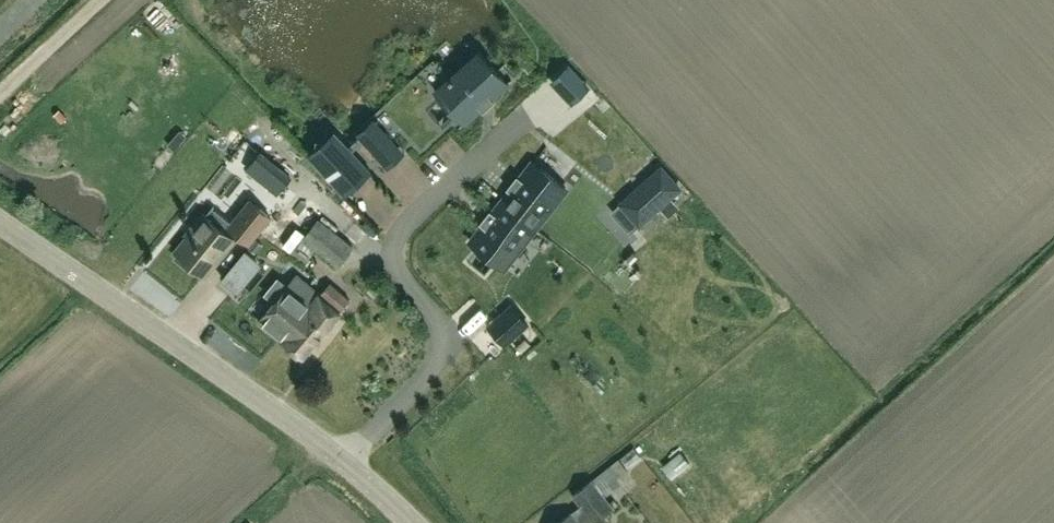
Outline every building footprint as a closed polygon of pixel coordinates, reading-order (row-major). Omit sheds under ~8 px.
[(479,51),(434,91),(463,123),(507,83),(479,51)] [(333,130),(306,154),(344,196),(371,172),(352,151),(363,140),(359,136),(348,146),(333,130)] [(566,188),(533,162),(501,202),(534,227),(566,188)] [(292,177),(276,164),(261,182),(277,195),(292,177)] [(680,187),(661,166),(620,203),(639,224),(680,187)] [(191,231),(175,250),(205,275),(236,238),(247,247),(273,217),(250,198),(230,221),(213,206),(207,213),(205,211),(189,230),(191,231)] [(503,267),(534,227),(501,202),(470,242),(503,267)] [(639,224),(625,209),(616,217),(629,233),(639,224)] [(315,250),(338,268),(355,246),(319,217),(298,244),(311,255),(315,250)] [(270,222),(248,250),(262,262),(285,234),(270,222)] [(297,274),(287,286),(277,277),(264,292),(275,302),(260,320),(282,339),(317,298),(314,296),(317,291),(297,274)] [(314,296),(317,298),(282,339),(281,340),(303,357),(342,312),(341,312),(351,300),(331,283),(321,294),(317,291),(314,296)] [(498,315),(485,326),(503,346),(516,334),(498,315)] [(676,453),(666,462),(675,473),(686,464),(676,453)] [(572,513),(572,512),(558,522),(595,522),(615,508),(601,490),(603,489),(607,494),(624,481),(613,467),(603,475),(601,473),(573,495),(581,505),(572,513)] [(257,514),(245,522),(263,522),(257,514)]
